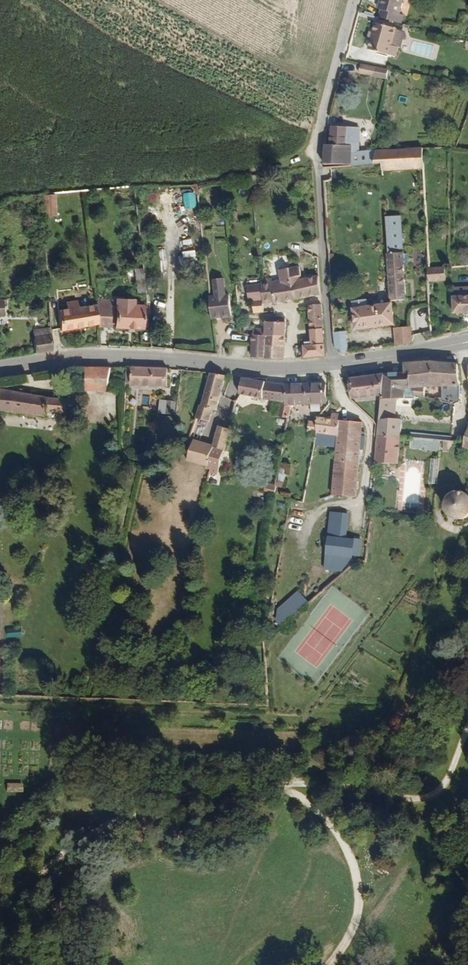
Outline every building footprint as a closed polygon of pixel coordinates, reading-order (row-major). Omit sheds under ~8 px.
[(408,25),(414,0),(390,0),(388,5),(391,6),(387,20),(386,28),(409,34),(411,25),(408,25)] [(405,58),(408,59),(412,42),(383,34),(376,61),(396,66),(398,56),(405,58)] [(396,66),(403,68),(405,58),(398,56),(396,66)] [(357,74),(386,78),(387,67),(358,64),(357,74)] [(394,89),(395,80),(383,78),(381,86),(394,89)] [(359,143),(368,143),(368,131),(359,132),(359,143)] [(368,143),(359,143),(359,132),(340,132),(338,150),(359,149),(359,168),(359,171),(383,169),(382,155),(367,155),(368,143)] [(331,168),(359,168),(359,149),(338,150),(333,150),(331,168)] [(390,173),(431,170),(430,150),(414,152),(385,154),(382,155),(383,169),(389,168),(390,173)] [(195,207),(194,192),(183,193),(183,208),(195,207)] [(402,306),(416,304),(408,218),(394,219),(397,253),(402,306)] [(297,301),(323,296),(322,276),(304,280),(300,281),(299,277),(304,276),(302,265),(294,267),(295,282),(297,301)] [(284,283),(295,282),(294,267),(281,269),(283,280),(284,283)] [(138,295),(146,294),(146,290),(143,270),(140,270),(140,274),(136,274),(138,295)] [(437,286),(455,285),(454,271),(438,271),(435,271),(437,286)] [(265,304),(276,302),(271,281),(274,280),(274,278),(263,280),(263,285),(265,301),(265,304)] [(231,292),(228,292),(226,280),(216,281),(218,293),(212,294),(213,307),(230,305),(231,313),(233,313),(231,292)] [(277,305),(297,301),(295,282),(284,283),(281,284),(275,285),(275,282),(274,280),(271,281),(276,302),(277,305)] [(256,302),(265,301),(263,285),(249,286),(251,302),(256,302)] [(467,318),(467,293),(457,293),(458,319),(467,318)] [(110,327),(110,324),(111,306),(111,300),(98,299),(98,327),(110,327)] [(142,328),(142,326),(143,306),(133,305),(133,302),(117,301),(116,306),(115,325),(115,327),(142,328)] [(257,316),(266,314),(265,304),(265,301),(256,302),(257,316)] [(214,315),(231,313),(230,305),(213,307),(214,315)] [(312,322),(326,320),(324,305),(311,307),(312,322)] [(58,334),(98,327),(97,306),(57,313),(58,334)] [(366,331),(404,327),(402,307),(364,312),(366,331)] [(411,327),(427,326),(427,307),(411,307),(411,327)] [(268,337),(289,336),(290,319),(277,319),(277,322),(269,322),(269,330),(255,329),(255,336),(268,337)] [(313,333),(326,332),(326,320),(312,322),(313,333)] [(36,354),(52,353),(51,329),(34,331),(36,354)] [(406,350),(421,347),(419,330),(404,331),(406,350)] [(308,359),(329,357),(326,332),(313,333),(314,337),(311,336),(312,346),(307,347),(308,359)] [(351,358),(358,357),(356,334),(343,335),(344,351),(351,358)] [(438,343),(444,342),(443,335),(432,337),(438,343)] [(255,348),(268,347),(268,337),(255,336),(255,348)] [(268,347),(288,346),(289,336),(268,337),(268,347)] [(267,360),(287,361),(288,346),(268,347),(267,360)] [(255,359),(267,360),(268,347),(255,348),(255,359)] [(459,397),(465,397),(465,368),(447,367),(428,366),(413,367),(411,377),(411,380),(417,381),(417,389),(418,389),(417,396),(428,399),(429,389),(445,389),(445,404),(458,407),(459,397)] [(133,391),(170,394),(172,374),(135,372),(133,391)] [(91,394),(112,397),(115,374),(91,373),(91,394)] [(398,404),(409,404),(411,388),(417,389),(417,381),(411,380),(411,377),(388,379),(388,381),(386,399),(384,425),(396,425),(398,404)] [(216,414),(221,415),(232,380),(217,378),(205,412),(216,414)] [(357,402),(386,399),(388,381),(357,384),(357,402)] [(295,410),(292,410),(291,390),(285,390),(248,383),(245,395),(242,395),(241,400),(285,409),(283,423),(292,424),(295,410)] [(309,409),(333,408),(332,387),(312,388),(309,409)] [(295,410),(309,409),(312,388),(291,390),(292,410),(295,410)] [(51,414),(54,401),(4,393),(0,407),(0,414),(27,416),(50,421),(51,414)] [(51,414),(77,418),(79,404),(54,401),(51,414)] [(170,418),(178,419),(180,405),(171,404),(170,418)] [(223,429),(234,432),(240,406),(236,405),(223,429)] [(194,441),(207,445),(216,414),(205,412),(203,411),(194,441)] [(302,435),(305,435),(308,416),(302,416),(300,426),(303,426),(302,435)] [(334,496),(363,498),(368,425),(319,421),(319,427),(317,437),(331,438),(330,449),(338,450),(334,496)] [(405,441),(405,437),(406,425),(396,425),(384,425),(383,439),(405,441)] [(191,466),(212,471),(216,452),(228,455),(233,434),(221,431),(217,447),(207,445),(194,441),(191,445),(190,447),(192,447),(190,456),(193,457),(191,466)] [(380,467),(402,470),(405,441),(383,439),(380,467)] [(444,452),(456,453),(457,445),(451,444),(415,442),(414,452),(444,455),(444,452)] [(215,478),(222,480),(228,455),(216,452),(212,471),(216,472),(215,478)] [(431,514),(439,514),(444,463),(436,462),(431,514)] [(278,468),(276,486),(282,487),(284,469),(278,468)] [(264,482),(263,490),(273,493),(275,484),(264,482)] [(467,497),(463,496),(456,496),(448,504),(448,512),(449,516),(453,521),(458,522),(464,523),(467,521),(467,498),(467,497)] [(346,574),(358,559),(359,541),(350,541),(352,516),(335,515),(333,536),(331,536),(328,571),(346,574)] [(316,569),(328,571),(331,536),(318,534),(316,569)] [(286,615),(284,622),(309,600),(306,596),(286,615)] [(285,626),(288,630),(315,606),(309,600),(284,622),(287,625),(285,626)]
